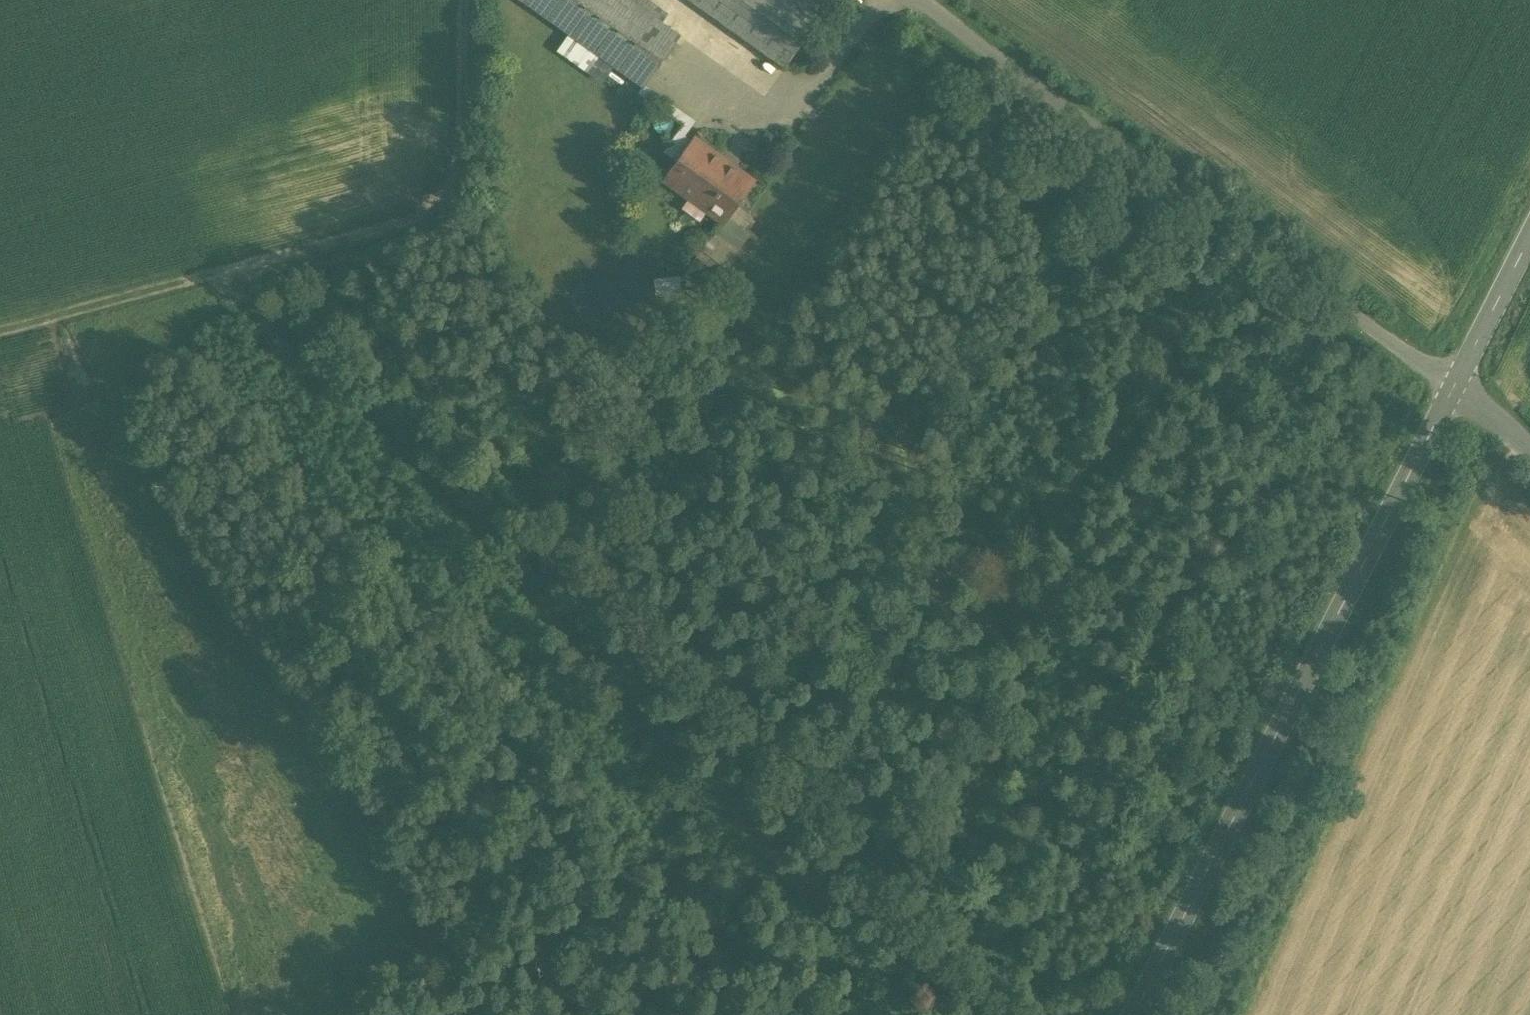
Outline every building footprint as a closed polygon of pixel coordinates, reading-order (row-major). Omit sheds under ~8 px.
[(648,0),(539,0),(648,77),(684,26),(648,0)] [(797,55),(834,0),(716,0),(797,55)] [(763,175),(702,132),(671,176),(733,219),(763,175)] [(705,217),(710,210),(694,197),(688,204),(705,217)]
